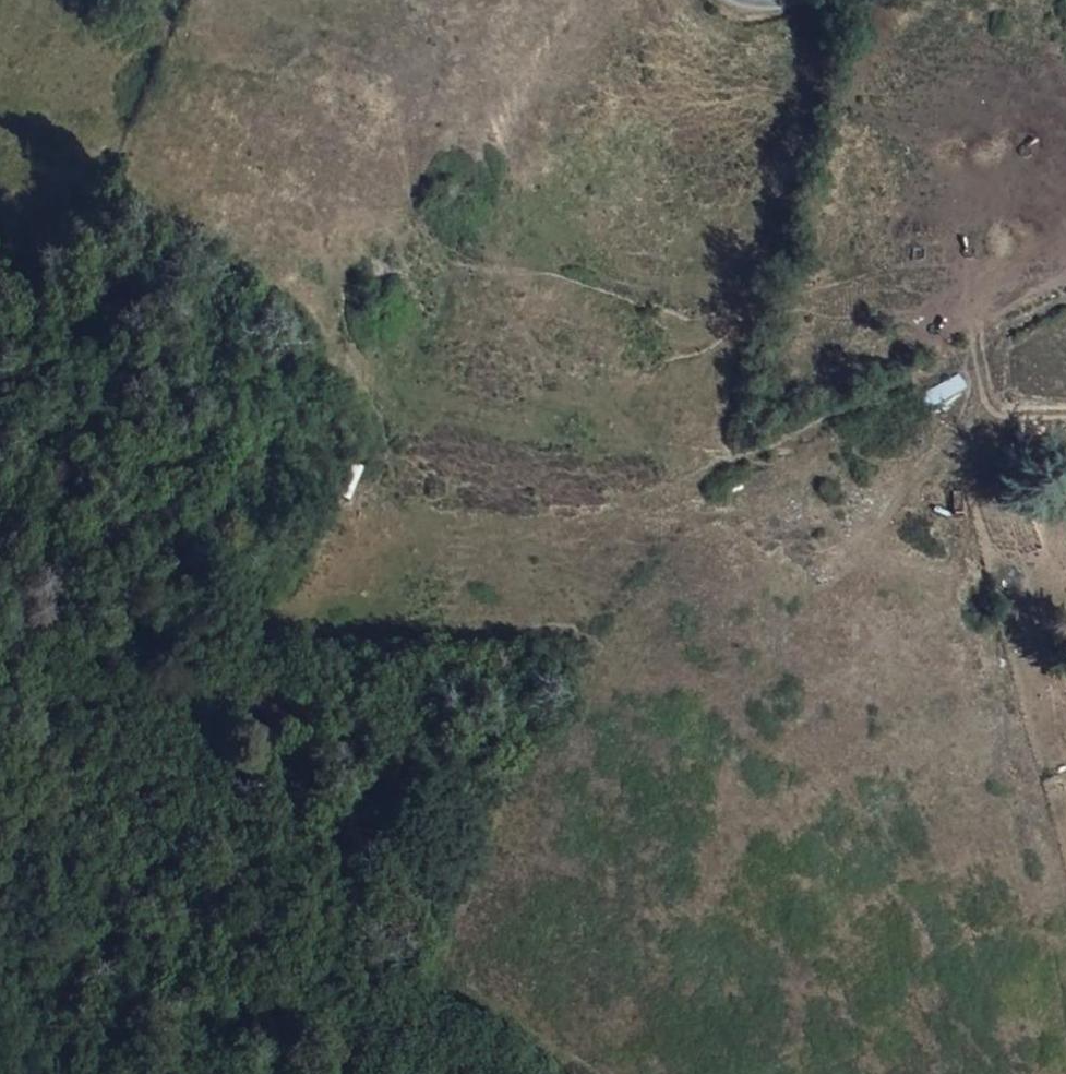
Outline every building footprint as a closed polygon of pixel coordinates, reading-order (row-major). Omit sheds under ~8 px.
[(961,381),(929,410),(939,421),(971,392),(961,381)]
